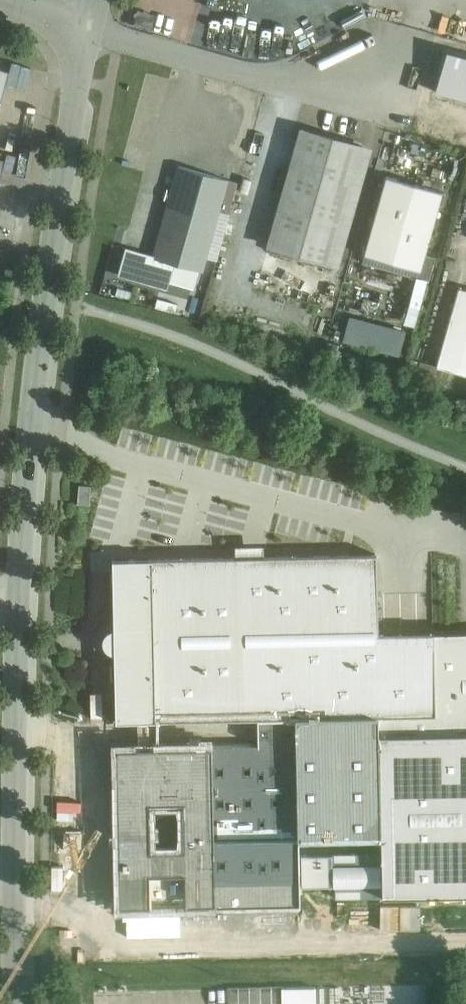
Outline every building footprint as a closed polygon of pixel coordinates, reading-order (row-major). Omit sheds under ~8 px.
[(301,130),(269,246),(328,263),(361,147),(362,145),(360,145),(303,129),(301,128),(301,130)] [(226,179),(179,166),(172,190),(166,189),(163,199),(169,201),(154,256),(154,257),(173,263),(197,270),(200,270),(226,179)] [(442,191),(386,175),(364,254),(419,270),(442,191)] [(237,182),(226,179),(217,213),(228,216),(237,182)] [(154,256),(128,248),(120,274),(166,287),(169,278),(173,263),(154,257),(154,256)] [(197,270),(173,263),(169,278),(193,285),(197,270)] [(458,287),(436,366),(465,374),(465,289),(458,287)] [(340,341),(399,356),(406,329),(347,313),(340,341)] [(91,486),(79,485),(77,504),(89,505),(91,486)] [(376,554),(152,559),(155,720),(378,716),(380,716),(378,634),(376,554)] [(152,559),(112,559),(113,628),(110,629),(107,630),(104,633),(102,637),(102,645),(104,648),(107,651),(111,652),(114,653),(115,721),(155,720),(152,559)] [(378,634),(380,716),(378,716),(378,734),(465,732),(465,633),(433,633),(378,634)] [(378,734),(381,895),(465,894),(465,732),(378,734)] [(227,987),(227,1003),(282,1003),(282,986),(227,987)]
